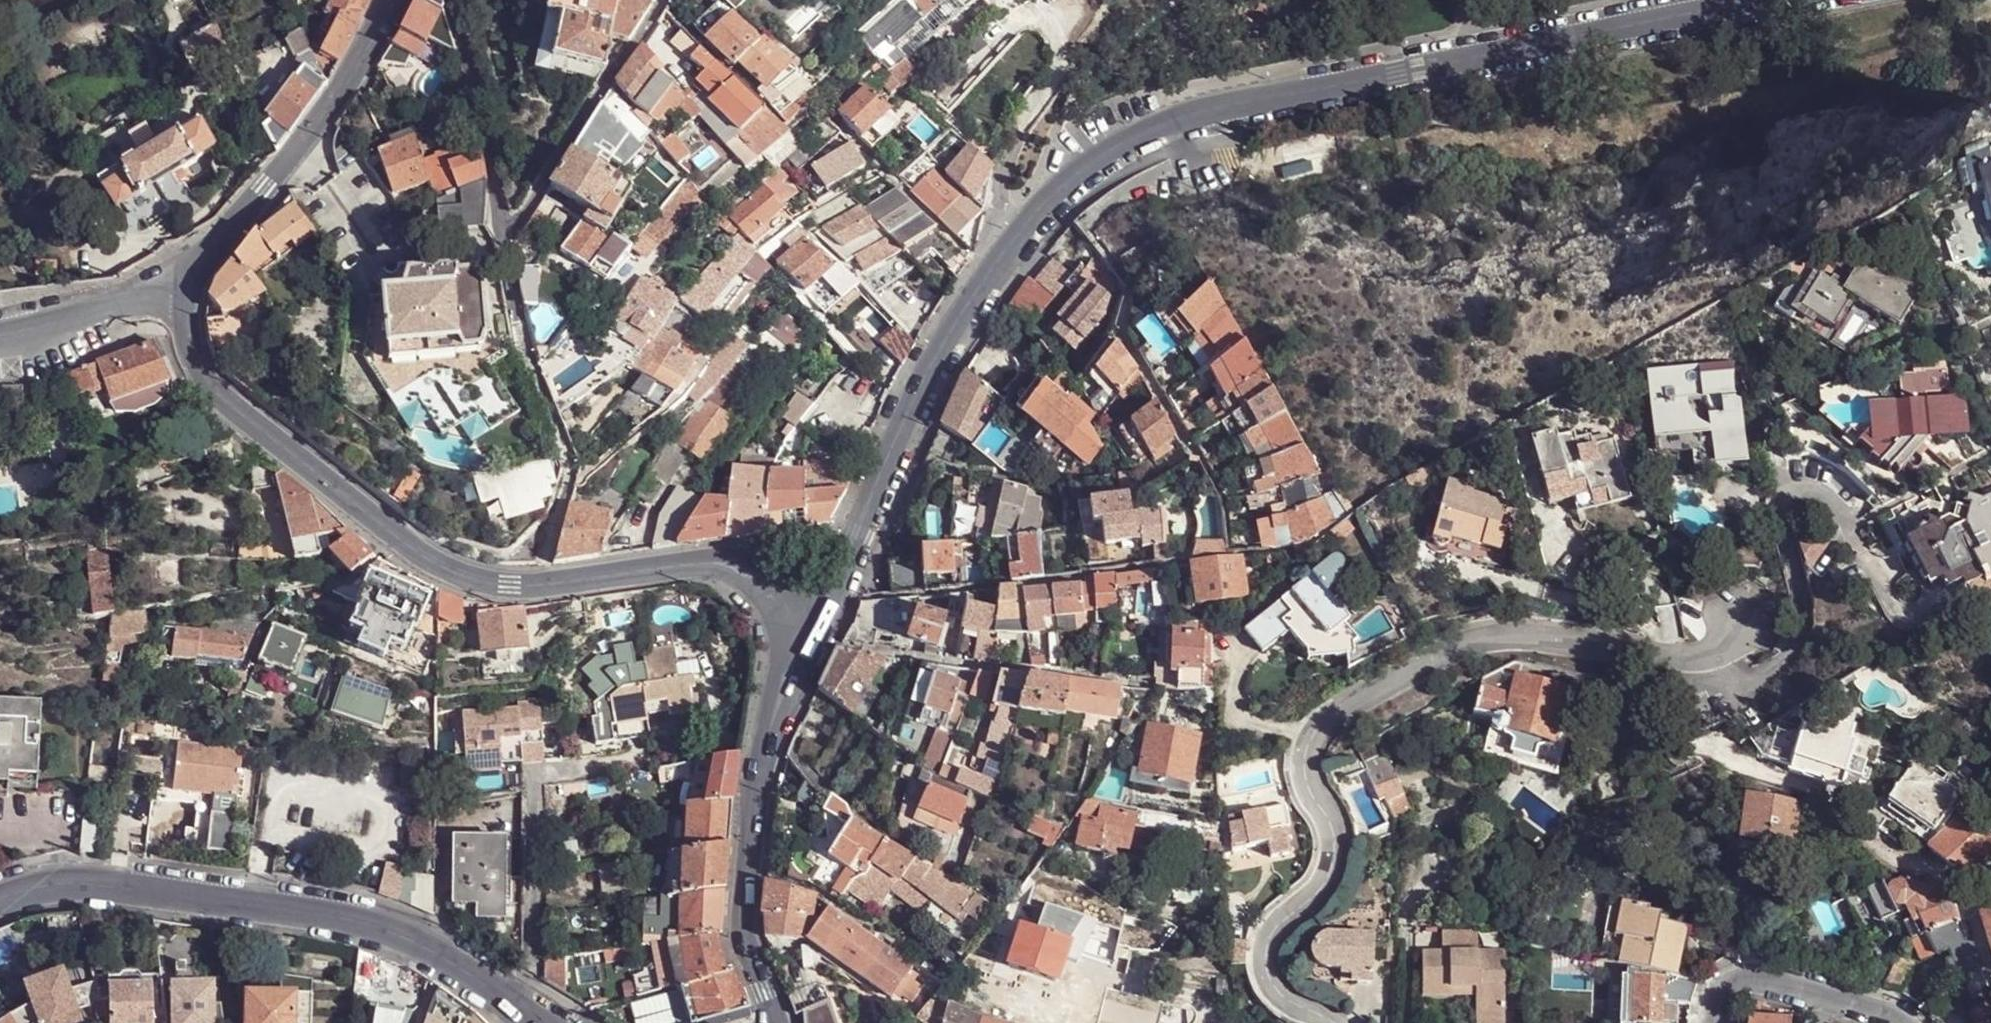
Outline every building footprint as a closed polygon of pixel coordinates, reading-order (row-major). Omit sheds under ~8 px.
[(364,16),(372,0),(332,0),(325,14),(339,15),(364,16)] [(426,45),(443,12),(420,0),(416,0),(401,32),(426,45)] [(443,12),(444,8),(442,0),(420,0),(443,12)] [(617,0),(550,0),(548,13),(563,17),(611,28),(617,0)] [(653,4),(650,4),(632,0),(617,0),(611,28),(610,37),(613,38),(629,42),(653,4)] [(723,1),(735,13),(748,0),(722,0),(723,1)] [(859,35),(872,50),(881,61),(892,74),(902,85),(903,87),(929,67),(916,50),(965,11),(978,0),(917,0),(915,2),(912,4),(911,5),(906,0),(904,0),(903,0),(902,0),(889,10),(875,22),(859,35)] [(723,1),(696,26),(709,39),(732,16),(735,13),(723,1)] [(656,44),(667,30),(667,26),(675,19),(666,10),(648,38),(656,44)] [(548,13),(535,70),(550,73),(553,58),(563,17),(548,13)] [(320,53),(339,63),(364,16),(339,15),(320,53)] [(709,39),(735,65),(740,61),(759,43),(750,34),(732,16),(709,39)] [(606,69),(613,38),(610,37),(611,28),(563,17),(553,58),(606,69)] [(230,58),(214,22),(201,31),(202,33),(204,32),(218,63),(230,58)] [(854,40),(859,35),(849,23),(844,27),(854,40)] [(757,35),(763,40),(763,39),(768,34),(763,29),(757,35)] [(759,43),(763,40),(757,35),(754,31),(750,34),(759,43)] [(304,67),(328,86),(313,60),(303,32),(287,41),(296,56),(300,63),(303,62),(304,67)] [(426,45),(401,32),(394,43),(412,53),(420,57),(426,45)] [(791,66),(763,39),(763,40),(759,43),(740,61),(746,68),(766,90),(791,66)] [(412,53),(394,43),(386,56),(405,66),(412,53)] [(615,85),(634,105),(661,75),(651,65),(655,60),(643,46),(615,85)] [(728,72),(702,46),(697,51),(691,59),(705,72),(697,80),(698,82),(705,88),(714,97),(736,77),(728,72)] [(300,63),(296,56),(293,68),(279,86),(287,92),(295,81),(304,67),(303,62),(300,63)] [(606,69),(553,58),(550,73),(596,83),(606,69)] [(746,68),(740,61),(735,65),(735,66),(740,73),(746,68)] [(802,78),(791,66),(766,90),(761,94),(773,106),(802,78)] [(295,81),(319,98),(328,86),(304,67),(295,81)] [(661,75),(634,105),(648,115),(649,114),(657,105),(661,99),(671,86),(674,83),(664,71),(661,75)] [(882,82),(891,94),(902,85),(892,74),(882,82)] [(765,108),(736,77),(714,97),(710,101),(740,131),(765,108)] [(811,87),(802,78),(773,106),(772,107),(787,122),(817,93),(815,91),(811,87)] [(839,99),(847,107),(868,87),(860,79),(839,99)] [(319,98),(295,81),(287,92),(268,118),(272,121),(292,135),(319,98)] [(811,87),(815,91),(822,86),(817,81),(811,87)] [(694,85),(701,92),(705,88),(698,82),(694,85)] [(676,100),(691,120),(700,114),(701,113),(691,102),(684,94),(674,83),(671,86),(680,97),(676,100)] [(890,112),(868,87),(847,107),(838,115),(842,118),(861,138),(890,112)] [(740,131),(710,101),(714,97),(705,88),(701,92),(696,97),(691,102),(701,113),(700,114),(727,145),(728,144),(740,131)] [(602,105),(620,117),(627,106),(611,89),(602,105)] [(684,94),(691,102),(696,97),(689,89),(684,94)] [(580,140),(619,165),(647,136),(620,117),(602,105),(580,140)] [(634,105),(630,110),(644,126),(654,117),(649,114),(648,115),(634,105)] [(788,132),(765,108),(740,131),(728,144),(738,156),(737,157),(744,165),(746,168),(764,153),(788,132)] [(890,112),(861,138),(872,149),(901,122),(890,112)] [(838,121),(842,118),(838,115),(837,113),(834,116),(838,121)] [(177,129),(195,159),(216,146),(198,116),(177,129)] [(273,145),(278,154),(292,135),(272,121),(264,127),(273,145)] [(128,136),(139,152),(155,143),(145,125),(128,136)] [(118,166),(137,195),(156,183),(172,173),(195,159),(177,129),(155,143),(139,152),(118,166)] [(764,153),(776,167),(782,162),(786,158),(800,146),(795,141),(796,140),(788,132),(764,153)] [(659,144),(650,133),(647,136),(619,165),(616,169),(627,179),(652,152),(659,144)] [(691,154),(672,133),(660,144),(678,165),(688,157),(691,154)] [(390,147),(378,152),(381,160),(393,193),(430,180),(423,161),(415,137),(414,138),(390,147)] [(340,142),(333,148),(336,159),(347,149),(340,142)] [(676,177),(683,170),(678,165),(660,144),(659,144),(652,152),(676,177)] [(826,190),(864,167),(850,144),(812,166),(826,190)] [(165,197),(212,168),(212,164),(215,158),(221,153),(216,146),(195,159),(172,173),(177,182),(161,192),(165,197)] [(435,156),(423,161),(430,180),(434,188),(435,193),(436,195),(437,196),(452,189),(459,186),(450,165),(445,155),(453,151),(452,147),(434,154),(435,156)] [(971,150),(948,174),(965,192),(984,211),(992,170),(992,169),(971,150)] [(445,155),(450,165),(458,162),(453,151),(445,155)] [(372,168),(381,160),(378,152),(367,161),(372,168)] [(935,161),(926,152),(913,164),(919,170),(935,161)] [(486,164),(484,153),(458,162),(450,165),(459,186),(488,174),(487,169),(486,164)] [(572,154),(551,189),(556,191),(591,212),(600,218),(620,183),(572,154)] [(683,170),(688,176),(697,168),(688,157),(678,165),(683,170)] [(705,194),(710,188),(712,190),(744,165),(737,157),(700,189),(705,194)] [(97,178),(116,209),(137,195),(118,166),(97,178)] [(962,195),(935,167),(920,182),(913,190),(941,217),(962,195)] [(1985,175),(1981,167),(1975,169),(1990,207),(1986,208),(1990,221),(1990,173),(1985,175)] [(165,197),(176,213),(222,184),(212,168),(165,197)] [(779,168),(763,182),(766,185),(729,217),(746,240),(751,246),(770,232),(765,224),(800,193),(779,168)] [(1990,207),(1975,169),(1960,175),(1963,183),(1955,186),(1963,208),(1971,205),(1974,213),(1986,208),(1990,207)] [(156,183),(161,192),(177,182),(172,173),(156,183)] [(886,179),(882,173),(875,177),(879,182),(886,179)] [(913,175),(906,182),(913,190),(920,182),(913,175)] [(486,224),(488,176),(439,197),(443,228),(486,224)] [(660,245),(695,205),(701,211),(705,206),(710,201),(708,198),(705,194),(700,189),(695,184),(688,176),(683,183),(666,204),(662,209),(644,232),(660,245)] [(155,226),(176,213),(165,197),(161,192),(156,183),(137,195),(155,226)] [(632,190),(620,183),(600,218),(595,227),(605,235),(632,190)] [(710,188),(705,194),(708,198),(714,192),(712,190),(710,188)] [(897,190),(864,210),(866,211),(892,238),(903,249),(937,229),(897,190)] [(941,217),(952,227),(955,225),(976,204),(965,192),(962,195),(941,217)] [(536,210),(546,217),(551,210),(548,208),(553,201),(545,197),(536,210)] [(710,201),(705,206),(710,212),(715,206),(710,201)] [(864,210),(858,204),(834,218),(839,227),(866,211),(864,210)] [(976,204),(955,225),(952,227),(955,231),(975,251),(984,211),(976,204)] [(295,209),(258,236),(273,257),(278,264),(316,236),(295,209)] [(538,230),(547,218),(546,217),(536,210),(527,224),(538,230)] [(837,228),(859,255),(886,240),(892,238),(866,211),(839,227),(837,228)] [(600,218),(591,212),(584,221),(595,227),(600,218)] [(562,251),(591,270),(602,255),(613,239),(605,235),(595,227),(584,221),(562,251)] [(837,263),(797,222),(789,229),(802,241),(804,239),(832,267),(837,263)] [(844,263),(859,255),(837,228),(833,224),(819,236),(844,263)] [(1982,231),(1990,254),(1990,228),(1982,231)] [(971,265),(937,229),(903,249),(916,262),(938,249),(965,277),(971,265)] [(251,274),(273,257),(258,236),(254,231),(236,256),(251,274)] [(691,288),(708,302),(710,300),(724,285),(754,250),(751,246),(746,240),(739,233),(691,288)] [(602,255),(618,266),(627,254),(630,250),(613,239),(602,255)] [(832,267),(804,239),(802,241),(777,264),(805,293),(832,267)] [(897,252),(886,240),(859,255),(844,263),(840,266),(852,278),(897,252)] [(724,285),(736,291),(745,278),(757,286),(770,267),(758,254),(754,250),(724,285)] [(618,266),(602,255),(591,270),(606,280),(618,266)] [(1899,322),(1919,289),(1864,255),(1843,287),(1820,273),(1801,305),(1832,324),(1851,293),(1899,322)] [(236,256),(216,282),(209,298),(221,311),(235,310),(266,293),(251,274),(236,256)] [(1038,282),(1057,299),(1076,278),(1058,261),(1038,282)] [(826,314),(858,285),(852,278),(840,266),(837,263),(832,267),(805,293),(826,314)] [(456,267),(429,269),(431,287),(454,284),(457,274),(456,267)] [(387,273),(389,290),(431,287),(429,269),(387,273)] [(540,271),(520,270),(520,286),(524,310),(537,310),(536,290),(540,271)] [(457,274),(454,284),(478,281),(474,272),(457,274)] [(1032,278),(1011,307),(1031,329),(1039,320),(1050,306),(1057,299),(1035,281),(1032,278)] [(643,280),(618,319),(638,332),(646,337),(647,335),(655,339),(677,303),(643,280)] [(487,338),(481,281),(478,281),(454,284),(431,287),(389,290),(384,291),(389,347),(459,341),(464,350),(478,349),(481,348),(484,338),(487,338)] [(1078,351),(1106,319),(1113,298),(1093,281),(1052,329),(1078,351)] [(1210,284),(1194,298),(1210,323),(1226,310),(1210,284)] [(736,291),(724,285),(710,300),(723,310),(736,291)] [(702,314),(710,304),(708,302),(691,288),(682,299),(702,314)] [(372,299),(363,358),(397,413),(418,400),(430,419),(442,437),(459,426),(508,394),(478,349),(464,350),(459,341),(389,347),(384,291),(372,299)] [(1194,298),(1176,316),(1195,338),(1196,337),(1210,323),(1194,298)] [(723,310),(710,300),(708,302),(710,304),(702,314),(714,323),(723,310)] [(1050,306),(1039,320),(1046,327),(1058,314),(1050,306)] [(1241,335),(1226,310),(1210,323),(1196,337),(1212,360),(1218,355),(1241,335)] [(714,323),(702,314),(693,328),(697,331),(690,342),(698,347),(714,323)] [(223,319),(207,321),(207,324),(207,328),(207,332),(208,336),(209,342),(211,347),(213,351),(215,356),(225,354),(245,351),(241,316),(223,319)] [(755,322),(748,316),(734,333),(741,339),(755,322)] [(800,336),(777,316),(737,362),(758,381),(800,336)] [(1195,338),(1176,316),(1172,320),(1190,342),(1195,338)] [(1955,323),(1958,332),(1971,327),(1966,316),(1954,321),(1955,323)] [(812,351),(818,344),(846,370),(855,362),(816,318),(801,343),(812,351)] [(903,365),(915,343),(897,325),(880,341),(903,365)] [(631,391),(663,410),(695,361),(664,345),(655,339),(647,335),(646,337),(638,332),(618,361),(644,375),(631,391)] [(669,335),(664,345),(695,361),(698,355),(682,346),(684,342),(669,335)] [(690,394),(688,396),(697,404),(716,384),(747,348),(731,335),(690,394)] [(1241,335),(1218,355),(1240,390),(1262,370),(1241,335)] [(1190,342),(1187,345),(1203,369),(1210,363),(1212,360),(1195,338),(1190,342)] [(1090,378),(1115,402),(1121,395),(1140,372),(1117,343),(1090,378)] [(155,344),(94,365),(99,385),(103,405),(173,380),(155,344)] [(552,349),(534,347),(539,363),(543,360),(552,349)] [(1240,390),(1218,355),(1212,360),(1210,363),(1231,398),(1240,390)] [(785,386),(799,364),(791,360),(778,382),(785,386)] [(758,381),(737,362),(704,400),(730,422),(758,381)] [(1713,464),(1746,460),(1740,397),(1733,394),(1731,367),(1699,371),(1699,363),(1646,368),(1653,437),(1709,431),(1713,464)] [(94,365),(73,372),(77,387),(78,392),(99,385),(94,365)] [(970,445),(992,390),(966,369),(961,379),(943,424),(970,445)] [(1965,396),(1929,398),(1928,393),(1942,392),(1951,369),(1927,370),(1926,371),(1918,372),(1918,373),(1903,374),(1906,399),(1892,400),(1870,379),(1849,403),(1829,403),(1823,410),(1848,433),(1851,430),(1856,425),(1871,424),(1872,425),(1864,433),(1877,446),(1874,450),(1895,470),(1905,461),(1913,451),(1931,432),(1967,430),(1965,396)] [(1262,370),(1240,390),(1249,405),(1273,388),(1262,370)] [(73,372),(63,375),(65,384),(67,390),(77,387),(73,372)] [(1039,380),(1017,409),(1045,431),(1066,447),(1090,466),(1105,448),(1091,425),(1097,418),(1071,398),(1069,402),(1065,399),(1077,385),(1065,372),(1051,389),(1039,380)] [(1127,401),(1146,383),(1140,372),(1121,395),(1127,401)] [(1248,434),(1261,426),(1287,413),(1273,388),(1249,405),(1222,421),(1231,435),(1243,427),(1248,434)] [(1222,394),(1205,407),(1216,425),(1222,421),(1249,405),(1240,390),(1231,398),(1226,401),(1222,394)] [(797,392),(780,416),(796,428),(814,404),(797,392)] [(508,394),(459,426),(471,444),(520,413),(508,394)] [(418,400),(397,413),(410,432),(430,419),(418,400)] [(704,400),(667,437),(685,450),(702,464),(730,422),(704,400)] [(1132,422),(1152,455),(1166,444),(1177,436),(1157,403),(1132,422)] [(1102,419),(1105,424),(1113,413),(1109,410),(1102,419)] [(1186,410),(1180,415),(1185,424),(1191,419),(1193,418),(1186,410)] [(1287,413),(1261,426),(1248,434),(1244,437),(1258,461),(1261,460),(1271,456),(1278,454),(1306,445),(1287,413)] [(1185,424),(1190,432),(1196,428),(1191,419),(1185,424)] [(1122,430),(1141,463),(1152,455),(1132,422),(1122,430)] [(1856,425),(1851,430),(1874,450),(1877,446),(1864,433),(1872,425),(1871,424),(1856,425)] [(1546,487),(1569,481),(1573,492),(1573,494),(1606,485),(1610,497),(1628,491),(1613,433),(1592,439),(1589,429),(1560,439),(1556,426),(1530,432),(1546,487)] [(1066,447),(1045,431),(1035,444),(1055,460),(1066,447)] [(1709,431),(1653,437),(1654,451),(1691,447),(1694,466),(1713,464),(1709,431)] [(1171,452),(1166,444),(1152,455),(1156,462),(1171,452)] [(1322,474),(1306,445),(1278,454),(1271,456),(1278,478),(1282,487),(1318,475),(1322,474)] [(1913,451),(1905,461),(1912,467),(1917,467),(1921,463),(1921,458),(1913,451)] [(252,468),(255,483),(279,478),(278,477),(284,471),(264,456),(252,468)] [(1278,478),(1271,456),(1261,460),(1268,481),(1278,478)] [(801,457),(802,473),(805,472),(830,472),(829,457),(801,457)] [(171,465),(170,461),(158,466),(137,474),(144,492),(177,479),(171,465)] [(1433,461),(1406,476),(1409,482),(1422,485),(1440,475),(1433,461)] [(478,473),(471,473),(480,506),(499,499),(541,501),(542,501),(550,474),(547,462),(541,464),(536,466),(530,467),(516,471),(516,470),(508,472),(499,473),(492,473),(485,473),(478,473)] [(767,474),(729,470),(726,512),(724,540),(761,535),(762,535),(767,474)] [(278,477),(279,478),(293,544),(318,539),(339,535),(351,532),(284,471),(278,477)] [(851,478),(853,471),(830,472),(805,472),(804,494),(847,491),(851,478)] [(762,535),(806,528),(804,494),(805,472),(802,473),(779,473),(767,474),(762,535)] [(1136,473),(1124,475),(1125,491),(1145,488),(1141,481),(1136,473)] [(971,476),(955,474),(952,499),(967,501),(971,476)] [(1288,514),(1322,498),(1318,475),(1282,487),(1288,514)] [(1505,499),(1463,488),(1465,483),(1445,477),(1431,534),(1432,540),(1437,543),(1443,543),(1448,540),(1449,534),(1498,547),(1504,525),(1498,524),(1501,512),(1505,499)] [(1149,485),(1144,478),(1141,481),(1145,488),(1149,485)] [(1282,487),(1278,478),(1268,481),(1255,485),(1257,494),(1266,492),(1282,487)] [(1569,481),(1546,487),(1549,499),(1573,492),(1569,481)] [(693,519),(701,506),(703,503),(705,500),(677,483),(658,512),(664,510),(671,513),(693,519)] [(976,529),(993,533),(1002,485),(994,483),(988,510),(980,508),(976,529)] [(1028,489),(1003,483),(1002,485),(993,533),(991,539),(1005,537),(1017,536),(1022,535),(1037,532),(1041,512),(1036,511),(1028,510),(1023,508),(1024,503),(1026,496),(1028,489)] [(1573,494),(1577,507),(1610,497),(1606,485),(1573,494)] [(1282,487),(1266,492),(1272,518),(1288,514),(1282,487)] [(832,523),(847,491),(804,494),(806,528),(832,523)] [(1335,491),(1322,498),(1334,522),(1347,512),(1346,510),(1335,491)] [(1091,499),(1094,521),(1103,520),(1134,514),(1131,493),(1091,499)] [(1932,584),(1944,578),(1950,588),(1964,581),(1967,588),(1990,574),(1990,496),(1985,499),(1969,494),(1968,502),(1973,504),(1972,509),(1968,522),(1955,518),(1950,517),(1942,521),(1933,519),(1930,526),(1924,524),(1921,531),(1921,533),(1909,539),(1932,584)] [(1039,498),(1026,496),(1024,503),(1029,505),(1028,510),(1036,511),(1039,498)] [(1273,523),(1278,547),(1295,545),(1307,543),(1334,522),(1322,498),(1288,514),(1272,518),(1267,520),(1259,521),(1260,525),(1273,523)] [(541,501),(499,499),(505,523),(544,510),(541,501)] [(1094,521),(1091,499),(1077,501),(1080,522),(1094,521)] [(726,512),(703,503),(701,506),(693,519),(679,542),(680,546),(724,540),(726,512)] [(570,504),(554,563),(602,556),(608,535),(613,515),(570,504)] [(1968,522),(1972,509),(1958,506),(1955,518),(1968,522)] [(664,510),(658,512),(650,550),(654,550),(664,510)] [(654,550),(680,546),(679,542),(693,519),(671,513),(664,510),(654,550)] [(1103,520),(1106,544),(1164,537),(1162,511),(1134,514),(1103,520)] [(1507,514),(1501,512),(1498,524),(1504,525),(1507,514)] [(1512,515),(1507,514),(1504,525),(1498,547),(1449,534),(1448,540),(1443,543),(1437,543),(1432,540),(1431,534),(1430,539),(1430,540),(1433,545),(1438,549),(1444,548),(1500,562),(1512,515)] [(1337,528),(1334,531),(1342,540),(1357,527),(1349,518),(1337,528)] [(1086,564),(1108,561),(1106,544),(1103,520),(1094,521),(1080,522),(1086,564)] [(1255,522),(1261,549),(1278,547),(1273,523),(1260,525),(1259,521),(1255,522)] [(1307,543),(1295,545),(1300,558),(1334,531),(1337,528),(1334,522),(1307,543)] [(351,532),(339,535),(345,542),(354,535),(351,532)] [(1041,569),(1038,532),(1037,532),(1022,535),(1017,536),(1024,580),(1045,577),(1041,569)] [(961,533),(960,543),(969,541),(970,535),(961,533)] [(345,542),(332,551),(353,575),(375,556),(354,535),(345,542)] [(1024,580),(1017,536),(1005,537),(1011,582),(1024,580)] [(318,539),(293,544),(297,560),(321,555),(318,539)] [(1196,543),(1191,558),(1228,554),(1227,543),(1196,543)] [(955,573),(951,544),(947,544),(923,547),(925,557),(927,575),(955,573)] [(285,550),(269,553),(269,560),(270,566),(288,562),(285,550)] [(107,551),(89,553),(96,603),(113,600),(107,551)] [(1245,624),(1263,646),(1290,625),(1307,645),(1308,654),(1353,650),(1352,637),(1354,636),(1357,634),(1351,626),(1343,618),(1349,613),(1327,587),(1344,562),(1343,559),(1341,553),(1336,552),(1331,553),(1245,624)] [(1278,561),(1277,553),(1267,554),(1268,562),(1278,561)] [(894,593),(928,590),(927,575),(925,557),(903,559),(903,561),(892,563),(894,593)] [(1241,558),(1192,565),(1194,582),(1197,603),(1213,602),(1229,599),(1246,596),(1241,558)] [(1158,568),(1138,572),(1137,582),(1136,585),(1160,582),(1159,578),(1158,568)] [(369,572),(356,584),(366,589),(373,574),(369,572)] [(1138,572),(1116,574),(1117,581),(1117,585),(1137,582),(1138,572)] [(433,599),(373,574),(366,589),(359,605),(363,607),(360,612),(353,630),(408,653),(418,630),(420,632),(427,618),(433,599)] [(1087,578),(1088,585),(1094,584),(1117,581),(1116,574),(1087,578)] [(328,575),(298,581),(301,591),(322,589),(353,576),(353,575),(328,575)] [(298,581),(276,585),(277,595),(301,591),(298,581)] [(1096,609),(1117,611),(1118,607),(1117,585),(1117,581),(1094,584),(1096,609)] [(1183,583),(1186,606),(1197,603),(1194,582),(1183,583)] [(356,584),(335,595),(359,605),(366,589),(356,584)] [(1053,588),(1055,616),(1074,614),(1086,612),(1086,610),(1096,609),(1094,584),(1088,585),(1083,586),(1083,584),(1053,588)] [(1024,587),(999,589),(998,608),(997,623),(998,623),(1027,619),(1024,592),(1024,587)] [(1053,588),(1024,592),(1027,619),(1055,616),(1053,588)] [(999,589),(980,590),(978,597),(969,596),(968,599),(968,602),(998,608),(999,589)] [(463,600),(442,591),(441,618),(453,622),(463,625),(463,600)] [(970,591),(951,593),(952,601),(968,599),(969,596),(970,591)] [(861,601),(855,625),(878,631),(878,633),(892,635),(904,597),(861,601)] [(113,600),(96,603),(98,619),(116,617),(116,615),(113,600)] [(964,627),(996,633),(998,623),(997,623),(998,608),(968,602),(964,627)] [(1174,623),(1170,602),(1169,605),(1161,607),(1165,624),(1174,623)] [(525,608),(480,604),(487,653),(500,651),(514,649),(530,647),(525,608)] [(354,608),(348,623),(353,630),(360,612),(354,608)] [(919,609),(910,637),(929,644),(938,646),(948,617),(919,609)] [(1074,614),(1075,629),(1099,626),(1098,621),(1096,609),(1086,610),(1086,612),(1074,614)] [(1117,611),(1096,609),(1098,621),(1099,626),(1112,628),(1117,611)] [(116,615),(116,617),(112,641),(112,642),(145,637),(145,634),(146,630),(142,624),(141,611),(116,615)] [(1057,630),(1055,616),(1027,619),(1029,633),(1047,631),(1057,630)] [(435,621),(427,618),(420,632),(435,637),(435,621)] [(453,622),(441,618),(440,649),(453,649),(453,622)] [(1204,622),(1205,635),(1204,671),(1203,690),(1213,691),(1210,618),(1204,622)] [(203,633),(201,658),(232,663),(245,664),(249,655),(263,619),(203,633)] [(996,633),(1017,633),(1017,665),(1032,667),(1031,656),(1030,651),(1029,633),(1027,619),(998,623),(996,633)] [(1205,635),(1204,622),(1187,622),(1188,635),(1205,635)] [(843,642),(875,646),(878,633),(878,631),(855,625),(843,642)] [(310,640),(277,627),(263,663),(296,676),(310,640)] [(203,633),(180,630),(176,658),(201,661),(201,658),(203,633)] [(408,653),(353,630),(347,643),(402,667),(408,653)] [(1057,630),(1047,631),(1049,648),(1059,646),(1057,630)] [(1204,671),(1205,635),(1188,635),(1175,634),(1174,669),(1179,669),(1204,671)] [(942,656),(943,650),(943,649),(942,647),(938,646),(929,644),(926,653),(942,656)] [(628,742),(627,727),(648,723),(647,713),(643,688),(649,687),(646,666),(637,667),(634,646),(617,649),(617,656),(604,659),(602,656),(584,672),(594,685),(590,688),(601,701),(593,707),(599,711),(602,711),(603,719),(592,720),(594,735),(596,746),(628,742)] [(1052,669),(1061,669),(1061,661),(1059,646),(1049,648),(1052,669)] [(514,649),(500,651),(502,662),(516,659),(514,649)] [(683,666),(681,649),(645,654),(646,666),(649,687),(643,688),(647,713),(670,710),(671,716),(694,713),(691,690),(696,690),(695,681),(702,681),(699,663),(683,666)] [(1044,649),(1030,651),(1031,656),(1032,667),(1047,668),(1044,649)] [(838,651),(819,688),(854,714),(870,685),(879,668),(887,657),(838,651)] [(990,662),(992,654),(979,652),(976,660),(990,662)] [(229,699),(245,700),(246,683),(255,659),(249,655),(245,664),(232,663),(229,699)] [(1072,660),(1061,661),(1061,669),(1071,670),(1072,660)] [(1078,664),(1078,671),(1089,671),(1092,661),(1084,660),(1084,665),(1078,664)] [(110,663),(104,704),(114,704),(116,705),(120,705),(123,686),(125,677),(127,665),(110,663)] [(296,676),(263,663),(257,678),(296,694),(302,679),(296,676)] [(870,685),(880,691),(890,674),(879,668),(870,685)] [(961,682),(957,694),(970,697),(971,694),(981,670),(973,669),(969,682),(962,679),(961,682)] [(1204,671),(1179,669),(1178,688),(1203,690),(1204,671)] [(996,672),(981,670),(971,694),(989,699),(996,672)] [(1030,676),(1002,673),(993,704),(1001,705),(1020,709),(1030,676)] [(924,706),(951,714),(957,694),(961,682),(934,674),(924,706)] [(342,675),(329,714),(383,731),(395,693),(342,675)] [(1519,675),(1513,697),(1506,723),(1504,731),(1516,734),(1511,753),(1535,759),(1541,740),(1553,743),(1567,688),(1519,675)] [(1020,709),(1063,716),(1064,711),(1070,681),(1030,676),(1020,709)] [(324,687),(302,679),(296,694),(318,703),(324,687)] [(670,710),(647,713),(648,723),(649,733),(673,729),(672,723),(696,719),(697,718),(703,715),(699,690),(703,689),(702,681),(695,681),(696,690),(691,690),(694,713),(671,716),(670,710)] [(1070,681),(1064,711),(1087,715),(1096,716),(1101,685),(1070,681)] [(854,714),(863,722),(881,692),(880,691),(870,685),(854,714)] [(1122,687),(1101,685),(1096,716),(1100,717),(1117,719),(1122,687)] [(1158,691),(1136,689),(1137,696),(1154,697),(1159,691),(1158,691)] [(1494,719),(1506,723),(1513,697),(1482,689),(1475,715),(1494,719)] [(951,714),(962,718),(970,697),(957,694),(951,714)] [(39,781),(44,705),(0,702),(0,788),(10,788),(11,779),(39,781)] [(1014,727),(1020,709),(1001,705),(997,721),(1014,727)] [(951,714),(924,706),(919,721),(946,730),(946,728),(951,714)] [(545,708),(467,714),(468,732),(459,733),(460,756),(470,755),(471,776),(506,773),(505,766),(525,765),(528,764),(527,746),(521,746),(521,741),(547,739),(545,708)] [(1817,728),(1853,740),(1856,727),(1858,723),(1823,713),(1822,715),(1817,728)] [(467,714),(457,714),(459,733),(468,732),(467,714)] [(962,718),(951,714),(946,728),(954,731),(962,718)] [(1085,727),(1092,729),(1094,721),(1096,716),(1087,715),(1085,727)] [(1129,736),(1140,719),(1126,716),(1122,731),(1129,736)] [(1500,733),(1504,731),(1506,723),(1494,719),(1492,727),(1495,731),(1500,733)] [(1014,727),(997,721),(994,721),(986,745),(993,747),(999,749),(1006,752),(1014,727)] [(627,727),(628,742),(650,739),(649,733),(648,723),(627,727)] [(1791,764),(1790,770),(1841,787),(1842,781),(1844,775),(1850,757),(1856,740),(1853,740),(1817,728),(1804,724),(1798,742),(1791,764)] [(1176,726),(1174,732),(1189,734),(1190,728),(1176,726)] [(1188,795),(1199,737),(1189,734),(1174,732),(1149,727),(1140,773),(1133,772),(1131,784),(1188,795)] [(1882,734),(1856,727),(1853,740),(1856,740),(1850,757),(1871,764),(1873,765),(1875,758),(1882,734)] [(925,767),(931,770),(934,764),(936,762),(943,749),(952,734),(938,728),(923,766),(925,767)] [(1058,745),(1060,729),(1049,728),(1047,742),(1058,745)] [(272,734),(263,733),(261,746),(270,748),(272,734)] [(1791,764),(1798,742),(1777,737),(1776,739),(1770,757),(1791,764)] [(248,747),(183,738),(177,786),(210,790),(242,794),(248,747)] [(1770,757),(1776,739),(1772,738),(1759,748),(1763,755),(1770,757)] [(527,746),(528,764),(548,761),(547,739),(521,741),(521,746),(527,746)] [(993,747),(989,761),(995,764),(999,749),(993,747)] [(1006,752),(999,749),(995,764),(1002,766),(1006,752)] [(742,755),(715,759),(707,802),(735,801),(742,755)] [(1850,757),(1844,775),(1858,779),(1865,781),(1871,764),(1850,757)] [(1386,758),(1367,768),(1372,778),(1383,800),(1386,805),(1404,797),(1386,758)] [(997,783),(1002,766),(995,764),(989,761),(983,778),(997,783)] [(1960,793),(1915,761),(1888,799),(1932,831),(1960,793)] [(962,770),(953,767),(951,772),(947,771),(948,767),(936,762),(934,764),(931,770),(935,772),(957,783),(962,770)] [(1965,782),(1972,771),(1962,764),(1954,774),(1965,782)] [(931,770),(925,767),(920,781),(930,786),(930,785),(935,772),(931,770)] [(962,770),(957,783),(974,791),(991,799),(992,799),(997,783),(983,778),(962,770)] [(957,783),(935,772),(930,785),(971,800),(974,791),(957,783)] [(1844,775),(1842,781),(1855,785),(1858,779),(1844,775)] [(1347,790),(1356,812),(1383,800),(1372,778),(1347,790)] [(11,779),(10,788),(40,790),(39,781),(11,779)] [(971,800),(930,785),(930,786),(921,809),(963,824),(970,802),(971,800)] [(9,798),(10,788),(0,788),(0,798),(9,798)] [(242,794),(210,790),(209,800),(216,801),(241,804),(242,794)] [(1799,804),(1747,794),(1739,839),(1791,848),(1799,804)] [(831,797),(825,809),(839,817),(838,819),(849,825),(854,818),(855,815),(848,804),(834,798),(831,797)] [(1386,805),(1394,820),(1412,815),(1404,797),(1386,805)] [(1356,812),(1365,834),(1393,822),(1392,821),(1394,820),(1386,805),(1383,800),(1356,812)] [(233,856),(241,804),(216,801),(215,817),(201,815),(199,832),(188,831),(186,849),(209,855),(233,856)] [(691,803),(690,811),(689,846),(688,851),(731,845),(735,801),(707,802),(691,803)] [(1100,803),(1087,801),(1077,815),(1084,817),(1077,845),(1102,851),(1103,844),(1129,850),(1134,827),(1137,814),(1101,808),(1098,821),(1096,821),(1100,803)] [(1276,809),(1280,830),(1285,830),(1292,828),(1288,807),(1276,809)] [(963,824),(921,809),(916,819),(959,835),(963,824)] [(1263,811),(1270,843),(1269,843),(1271,860),(1290,857),(1285,830),(1280,830),(1276,809),(1263,811)] [(1044,820),(1045,812),(1037,810),(1036,818),(1043,821),(1044,820)] [(1134,827),(1162,833),(1164,815),(1137,810),(1137,814),(1134,827)] [(1230,817),(1233,850),(1269,843),(1270,843),(1263,811),(1230,817)] [(1965,877),(1979,865),(1990,853),(1990,837),(1963,813),(1928,845),(1965,877)] [(1206,822),(1164,815),(1162,833),(1162,835),(1203,842),(1206,822)] [(877,856),(887,841),(854,818),(849,825),(843,835),(877,856)] [(1054,824),(1044,820),(1043,821),(1036,818),(1034,831),(1052,835),(1053,833),(1054,824)] [(100,853),(104,824),(103,823),(86,821),(82,853),(100,853)] [(877,856),(843,835),(830,854),(849,866),(834,889),(844,896),(845,893),(848,889),(854,879),(868,871),(874,861),(877,856)] [(508,839),(457,838),(457,856),(456,869),(455,890),(455,903),(479,903),(479,920),(507,921),(507,905),(508,879),(508,839)] [(874,861),(904,880),(905,877),(912,867),(918,858),(887,841),(877,856),(874,861)] [(1220,844),(1211,843),(1210,851),(1218,853),(1220,844)] [(685,852),(684,894),(726,887),(731,845),(688,851),(685,852)] [(683,852),(669,855),(669,896),(684,894),(685,852),(683,852)] [(1979,865),(1989,873),(1990,872),(1990,853),(1979,865)] [(1584,872),(1590,861),(1580,854),(1574,865),(1584,872)] [(637,859),(637,875),(646,873),(645,858),(637,859)] [(928,877),(935,869),(934,867),(918,858),(912,867),(928,877)] [(637,859),(600,865),(605,892),(625,889),(623,877),(637,875),(637,859)] [(854,879),(848,889),(881,911),(898,885),(899,886),(904,880),(874,861),(868,871),(854,879)] [(410,867),(390,862),(381,893),(401,901),(412,906),(435,916),(436,879),(429,878),(422,875),(409,873),(410,867)] [(928,877),(912,867),(905,877),(921,888),(928,877)] [(928,877),(921,888),(934,898),(960,918),(965,922),(971,914),(982,921),(994,906),(968,887),(969,884),(962,880),(950,876),(944,872),(943,871),(935,869),(928,877)] [(1895,904),(1902,904),(1911,901),(1920,921),(1925,933),(1954,921),(1957,921),(1941,885),(1928,891),(1925,885),(1904,877),(1892,883),(1888,888),(1887,894),(1890,901),(1895,904)] [(525,905),(525,880),(513,879),(508,879),(507,905),(525,905)] [(762,914),(766,914),(766,913),(812,917),(816,897),(816,894),(768,881),(767,880),(762,914)] [(1888,888),(1885,882),(1849,898),(1869,940),(1888,931),(1883,921),(1899,914),(1897,909),(1900,907),(1906,907),(1914,923),(1915,924),(1920,921),(1911,901),(1902,904),(1895,904),(1890,901),(1887,894),(1888,888)] [(669,896),(665,897),(663,918),(646,919),(645,936),(667,936),(667,932),(671,933),(671,940),(719,932),(719,933),(724,932),(726,887),(684,894),(669,896)] [(1978,907),(1990,903),(1990,891),(1975,896),(1978,907)] [(1039,900),(1022,894),(1013,904),(1005,914),(1012,919),(1018,908),(1028,911),(1036,913),(1039,900)] [(645,936),(646,919),(663,918),(665,897),(642,900),(640,945),(661,942),(671,940),(671,933),(667,932),(667,936),(645,936)] [(1603,931),(1618,934),(1613,955),(1611,962),(1662,973),(1674,975),(1684,925),(1658,919),(1646,916),(1647,908),(1648,905),(1610,897),(1603,931)] [(960,918),(934,898),(925,911),(951,930),(960,918)] [(479,927),(479,920),(479,903),(455,903),(455,909),(463,915),(479,927)] [(1990,947),(1990,903),(1978,907),(1990,947)] [(914,967),(830,907),(821,920),(809,938),(893,998),(895,994),(897,991),(913,969),(914,967)] [(1660,911),(1647,908),(1646,916),(1658,919),(1660,911)] [(1041,934),(1047,917),(1036,913),(1028,911),(1010,966),(1015,968),(1042,977),(1057,981),(1070,942),(1041,934)] [(807,939),(812,917),(766,913),(766,914),(766,937),(807,939)] [(1899,914),(1883,921),(1888,931),(1903,924),(1899,914)] [(1948,949),(1957,977),(1980,970),(1972,943),(1964,942),(1954,921),(1925,933),(1934,953),(1948,949)] [(1599,952),(1613,955),(1618,934),(1603,931),(1599,952)] [(175,932),(155,935),(158,957),(163,957),(168,974),(194,973),(193,968),(198,967),(195,935),(175,932)] [(719,932),(671,940),(674,966),(670,967),(674,987),(683,984),(688,983),(727,972),(727,970),(719,933),(719,932)] [(898,936),(893,933),(887,942),(892,945),(898,936)] [(1925,933),(1909,938),(1916,955),(1917,961),(1934,953),(1925,933)] [(1352,987),(1373,987),(1375,936),(1330,934),(1330,935),(1323,936),(1318,940),(1314,945),(1312,951),(1313,957),(1315,963),(1319,968),(1324,971),(1341,972),(1341,979),(1352,979),(1352,987)] [(1475,1019),(1505,1020),(1504,956),(1476,956),(1475,935),(1441,935),(1441,950),(1421,950),(1421,997),(1475,997),(1475,1019)] [(809,938),(805,943),(820,954),(889,1003),(893,998),(809,938)] [(671,940),(661,942),(666,989),(674,987),(670,967),(674,966),(671,940)] [(820,954),(805,943),(805,944),(805,955),(808,957),(820,957),(820,954)] [(628,947),(607,950),(609,964),(631,959),(628,947)] [(1903,948),(1898,957),(1915,966),(1917,962),(1917,961),(1916,955),(1903,948)] [(362,952),(358,950),(354,986),(357,987),(362,952)] [(369,954),(362,952),(357,987),(362,988),(369,954)] [(376,958),(369,954),(362,988),(371,991),(376,958)] [(1883,987),(1900,993),(1915,966),(1898,957),(1883,987)] [(376,958),(371,991),(395,996),(402,967),(376,958)] [(558,959),(545,961),(546,982),(559,991),(558,959)] [(727,972),(688,983),(701,1022),(751,1009),(734,968),(727,970),(727,972)] [(1042,977),(1015,968),(1014,973),(1009,986),(1036,995),(1040,981),(1042,977)] [(920,973),(913,969),(897,991),(903,995),(913,1002),(924,986),(916,979),(920,973)] [(1982,969),(1980,970),(1957,977),(1956,978),(1969,1022),(1990,1022),(1990,1001),(1982,969)] [(33,1004),(7,1012),(14,1022),(82,1022),(78,1011),(87,1007),(102,1003),(98,987),(97,979),(94,970),(85,973),(88,985),(72,990),(65,970),(26,983),(33,1004)] [(1676,1003),(1690,1004),(1692,993),(1698,980),(1674,975),(1662,973),(1662,979),(1664,979),(1663,1002),(1676,1003)] [(1664,979),(1662,979),(1624,976),(1622,1022),(1662,1022),(1663,1002),(1664,979)] [(280,978),(281,994),(296,995),(297,979),(280,978)] [(312,979),(297,979),(296,995),(311,995),(312,979)] [(1352,979),(1341,979),(1341,986),(1352,987),(1352,979)] [(172,984),(173,1022),(216,1022),(215,983),(172,984)] [(683,984),(694,1022),(700,1022),(701,1022),(688,983),(683,984)] [(172,984),(162,985),(167,1022),(173,1022),(172,984)] [(110,987),(112,1022),(153,1022),(152,985),(110,987)] [(637,1022),(683,1022),(688,1022),(682,991),(632,1002),(637,1022)] [(247,993),(246,1022),(296,1022),(296,995),(281,994),(247,993)] [(442,1002),(452,1010),(449,1016),(452,1022),(451,1022),(466,1022),(472,1010),(446,993),(442,1002)] [(311,995),(296,995),(296,1022),(311,1022),(311,995)] [(831,999),(797,1013),(800,1022),(839,1022),(831,999)] [(917,1019),(923,1022),(943,1022),(947,1009),(933,1000),(917,1019)] [(1676,1003),(1663,1002),(1662,1022),(1675,1022),(1676,1003)] [(949,1004),(947,1009),(943,1022),(980,1022),(981,1018),(949,1004)] [(7,1012),(3,1007),(0,1010),(0,1022),(14,1022),(7,1012)] [(429,1018),(437,1022),(451,1022),(452,1022),(449,1016),(433,1007),(429,1018)] [(472,1010),(466,1022),(485,1022),(472,1010)]
